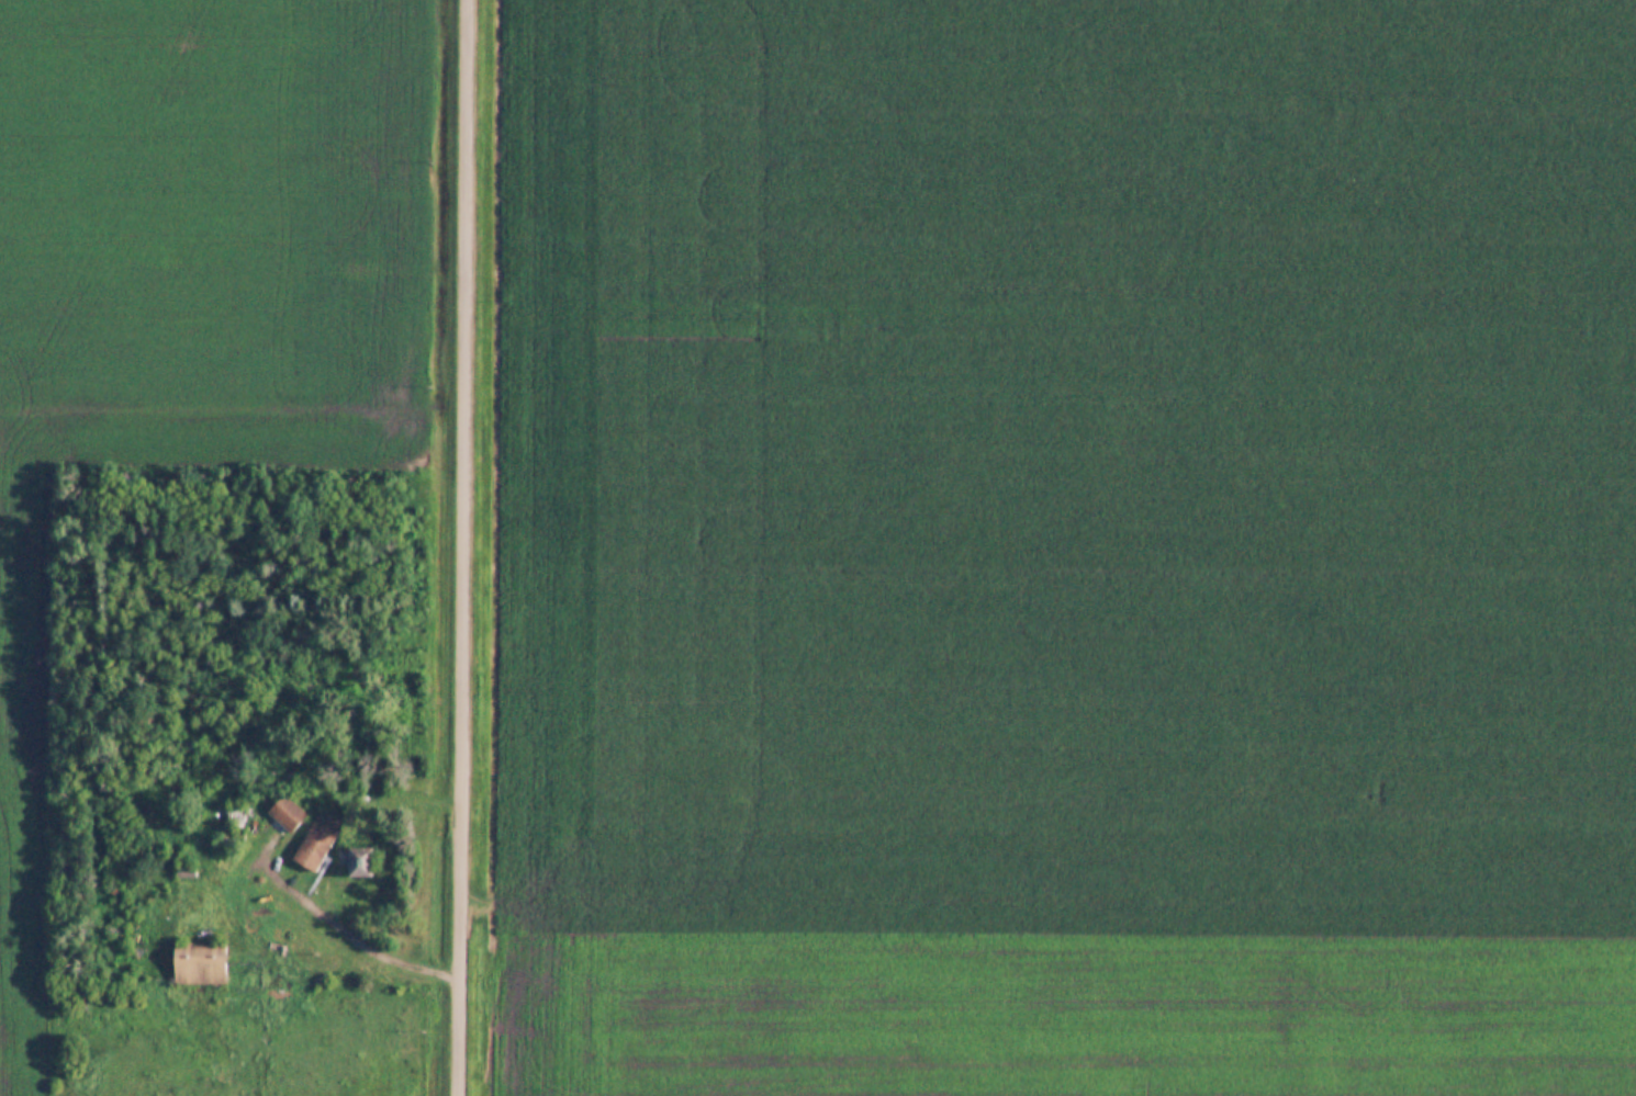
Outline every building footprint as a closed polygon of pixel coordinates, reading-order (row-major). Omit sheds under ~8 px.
[(286,831),(303,812),(279,791),(262,810),(286,831)] [(310,870),(334,831),(311,817),(288,857),(310,870)]
